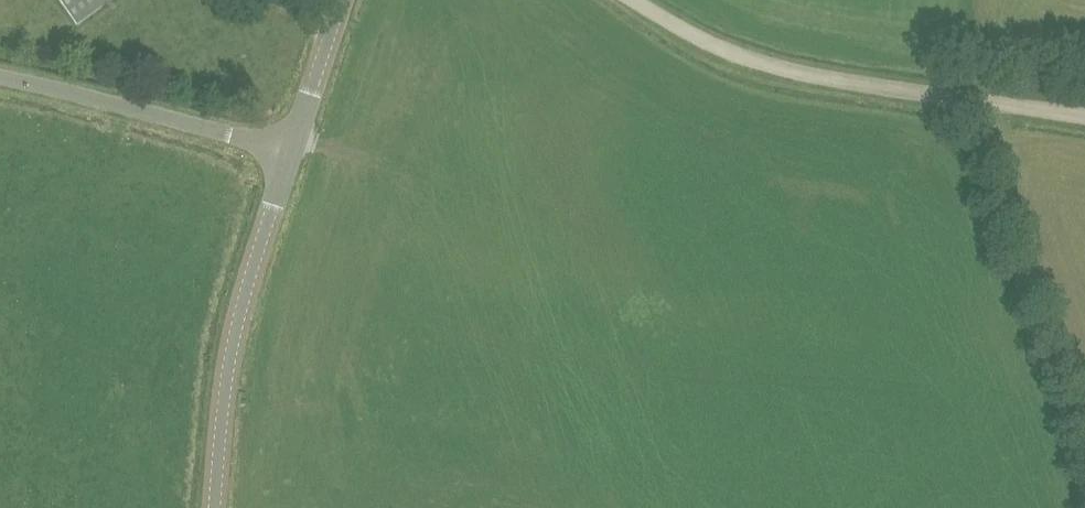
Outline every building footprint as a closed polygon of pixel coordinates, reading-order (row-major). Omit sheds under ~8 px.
[(77,25),(112,0),(59,0),(77,25)]
